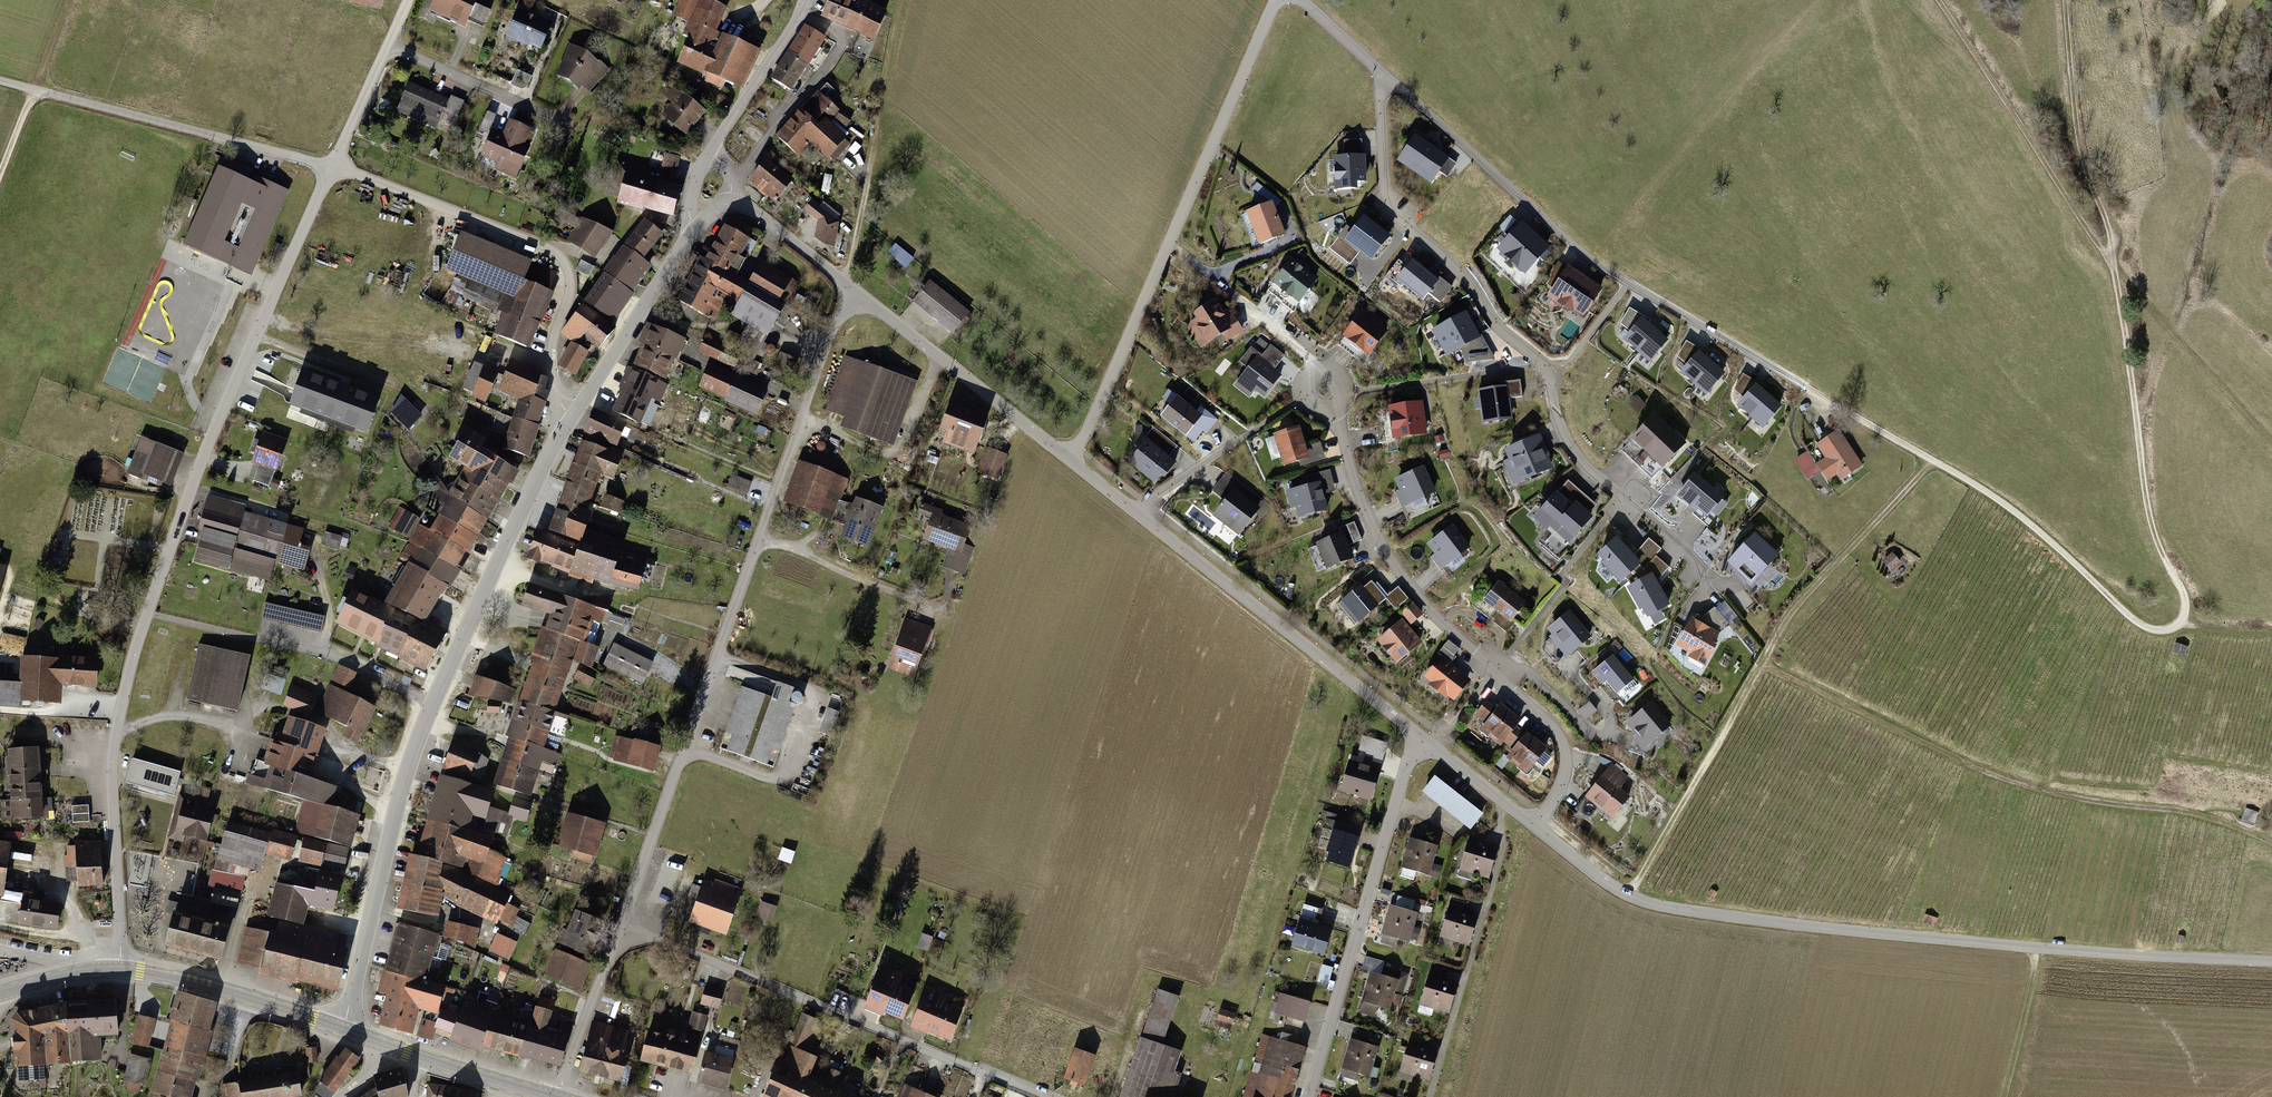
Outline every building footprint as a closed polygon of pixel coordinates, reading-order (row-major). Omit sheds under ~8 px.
[(347,5),(382,13),(385,0),(348,0),(347,5)] [(462,28),(474,0),(430,0),(425,12),(462,28)] [(699,0),(676,0),(668,18),(687,26),(669,65),(735,94),(752,54),(711,36),(723,10),(699,0)] [(816,19),(867,44),(882,14),(858,3),(859,0),(826,0),(816,19)] [(479,2),(472,20),(484,25),(491,7),(479,2)] [(549,22),(514,7),(501,37),(537,52),(549,22)] [(821,39),(800,26),(767,78),(788,91),(821,39)] [(604,71),(567,45),(552,77),(574,93),(577,88),(587,95),(604,71)] [(445,99),(404,82),(392,112),(433,129),(445,99)] [(2216,95),(2225,95),(2225,82),(2215,82),(2216,95)] [(700,116),(665,83),(654,95),(666,107),(655,119),(677,140),(700,116)] [(849,123),(816,95),(797,111),(772,141),(794,160),(805,147),(823,162),(842,139),(839,136),(849,123)] [(463,102),(449,97),(444,112),(458,116),(463,102)] [(499,135),(487,131),(477,157),(493,164),(491,171),(513,180),(531,132),(504,121),(499,135)] [(1443,159),(1409,136),(1390,163),(1425,186),(1443,159)] [(688,158),(674,154),(670,169),(685,173),(688,158)] [(670,166),(632,156),(621,199),(676,214),(685,181),(667,177),(670,166)] [(1362,182),(1360,157),(1328,159),(1330,192),(1350,191),(1350,183),(1362,182)] [(789,181),(762,159),(744,181),(772,203),(789,181)] [(283,198),(212,168),(178,246),(249,276),(283,198)] [(836,224),(807,201),(800,211),(813,222),(811,239),(818,248),(831,249),(836,224)] [(1267,202),(1239,213),(1252,246),(1280,236),(1267,202)] [(665,226),(646,212),(584,296),(615,318),(656,263),(644,254),(665,226)] [(1391,238),(1365,217),(1345,242),(1372,263),(1391,238)] [(605,237),(579,219),(563,243),(590,260),(605,237)] [(1545,247),(1516,222),(1492,250),(1520,275),(1545,247)] [(742,240),(717,227),(699,262),(696,260),(673,304),(712,324),(723,305),(730,309),(744,284),(724,273),(742,240)] [(524,351),(555,272),(458,235),(443,274),(506,298),(490,338),(524,351)] [(1315,277),(1288,257),(1269,283),(1295,303),(1315,277)] [(788,279),(758,261),(743,285),(773,303),(788,279)] [(1440,282),(1412,261),(1397,281),(1424,302),(1440,282)] [(1597,288),(1563,266),(1542,297),(1577,319),(1597,288)] [(971,311),(929,277),(911,299),(953,333),(971,311)] [(743,288),(727,318),(762,337),(778,306),(743,288)] [(1226,317),(1213,298),(1186,315),(1190,321),(1182,326),(1198,349),(1218,336),(1223,344),(1242,332),(1230,314),(1226,317)] [(615,330),(583,309),(564,337),(577,346),(561,370),(575,379),(589,358),(583,354),(587,348),(598,355),(615,330)] [(1384,330),(1357,310),(1338,335),(1364,355),(1384,330)] [(1477,336),(1463,311),(1427,330),(1441,356),(1477,336)] [(1668,342),(1641,320),(1623,343),(1650,364),(1668,342)] [(680,342),(643,326),(625,369),(661,385),(680,342)] [(1479,338),(1456,350),(1463,363),(1492,360),(1479,338)] [(721,346),(701,339),(695,354),(716,361),(721,346)] [(1261,399),(1279,374),(1272,369),(1282,355),(1268,345),(1259,356),(1249,349),(1238,363),(1245,367),(1231,385),(1248,397),(1252,392),(1261,399)] [(1725,376),(1698,353),(1679,376),(1706,398),(1725,376)] [(913,382),(843,357),(823,415),(838,420),(835,427),(891,446),(913,382)] [(534,371),(505,360),(494,391),(518,400),(499,451),(522,459),(547,393),(539,390),(543,379),(532,375),(534,371)] [(764,388),(706,364),(695,389),(721,399),(719,403),(752,417),(764,388)] [(494,371),(479,365),(464,399),(478,405),(494,371)] [(371,427),(381,386),(297,366),(287,407),(371,427)] [(665,388),(624,371),(606,413),(636,426),(647,399),(658,404),(665,388)] [(1508,386),(1477,390),(1479,401),(1474,402),(1475,412),(1480,411),(1482,426),(1514,422),(1508,386)] [(1782,409),(1756,387),(1737,409),(1763,431),(1782,409)] [(1198,413),(1176,396),(1158,419),(1193,446),(1203,432),(1207,436),(1218,421),(1201,409),(1198,413)] [(417,419),(397,398),(387,414),(403,430),(417,419)] [(1421,402),(1384,407),(1388,440),(1425,435),(1421,402)] [(974,415),(947,405),(936,435),(944,438),(942,442),(962,449),(974,415)] [(622,423),(589,411),(580,436),(613,448),(622,423)] [(1686,445),(1654,416),(1631,441),(1663,470),(1686,445)] [(348,594),(332,622),(421,671),(443,633),(424,622),(443,588),(448,589),(466,557),(463,555),(510,472),(476,452),(481,442),(455,427),(436,461),(457,472),(422,533),(417,530),(400,560),(405,563),(378,611),(348,594)] [(1295,427),(1267,435),(1276,466),(1304,459),(1295,427)] [(1861,466),(1836,430),(1812,446),(1822,460),(1812,466),(1823,482),(1832,476),(1836,483),(1861,466)] [(283,442),(258,433),(246,464),(271,473),(283,442)] [(1552,468),(1537,434),(1500,451),(1504,461),(1500,462),(1510,486),(1552,468)] [(154,445),(137,439),(124,474),(165,489),(178,454),(166,450),(169,441),(158,436),(154,445)] [(1170,462),(1142,440),(1123,464),(1151,486),(1170,462)] [(618,455),(576,441),(543,535),(534,532),(522,561),(584,583),(587,579),(633,594),(643,565),(651,568),(654,560),(623,549),(625,542),(585,527),(590,515),(582,512),(596,473),(610,478),(618,455)] [(977,470),(1000,477),(1008,449),(985,443),(977,470)] [(806,464),(796,461),(781,505),(830,522),(845,480),(831,475),(836,462),(810,453),(806,464)] [(1423,467),(1388,481),(1399,508),(1434,494),(1423,467)] [(750,483),(731,475),(725,490),(744,498),(750,483)] [(1730,503),(1695,477),(1678,499),(1713,526),(1730,503)] [(1597,507),(1565,480),(1532,519),(1564,546),(1597,507)] [(1322,483),(1285,492),(1290,511),(1296,510),(1299,520),(1329,513),(1322,483)] [(1256,507),(1229,488),(1208,516),(1235,536),(1256,507)] [(244,505),(205,495),(188,562),(265,582),(269,565),(300,573),(306,549),(296,546),(300,532),(265,523),(266,520),(242,513),(244,505)] [(879,507),(851,498),(839,536),(866,545),(879,507)] [(964,573),(972,548),(963,545),(969,526),(939,516),(941,510),(918,503),(914,515),(925,518),(917,542),(949,552),(944,567),(964,573)] [(417,519),(395,508),(383,531),(405,542),(417,519)] [(1468,548),(1451,525),(1422,546),(1439,570),(1468,548)] [(1777,553),(1752,531),(1726,559),(1751,582),(1777,553)] [(339,539),(323,533),(318,546),(334,552),(339,539)] [(1350,559),(1339,533),(1310,545),(1321,571),(1350,559)] [(1638,549),(1651,559),(1662,545),(1649,535),(1638,549)] [(1640,567),(1616,541),(1598,558),(1604,565),(1602,566),(1620,585),(1640,567)] [(1900,561),(1892,551),(1882,560),(1891,569),(1900,561)] [(1652,576),(1626,591),(1639,613),(1642,611),(1648,621),(1671,607),(1652,576)] [(1383,600),(1366,581),(1337,605),(1354,625),(1378,605),(1387,616),(1406,601),(1396,589),(1383,600)] [(1521,604),(1494,583),(1478,604),(1504,625),(1521,604)] [(585,605),(523,585),(515,606),(545,617),(526,663),(512,700),(501,736),(504,737),(488,782),(524,794),(534,766),(555,772),(560,755),(538,749),(568,664),(588,671),(594,650),(580,645),(589,623),(600,624),(608,600),(589,594),(585,605)] [(1411,605),(1398,615),(1408,627),(1420,616),(1411,605)] [(1588,638),(1566,612),(1541,633),(1562,659),(1588,638)] [(928,628),(901,618),(883,670),(910,679),(928,628)] [(1717,635),(1685,619),(1670,647),(1686,655),(1683,661),(1699,669),(1717,635)] [(1418,644),(1398,620),(1372,643),(1392,667),(1418,644)] [(653,661),(612,643),(601,667),(642,685),(653,661)] [(2186,647),(2177,644),(2174,650),(2183,654),(2186,647)] [(245,657),(196,646),(183,701),(232,712),(245,657)] [(12,655),(10,681),(0,680),(0,706),(11,707),(12,699),(54,702),(55,685),(90,687),(92,657),(12,655)] [(1630,680),(1609,655),(1586,675),(1596,687),(1601,683),(1612,695),(1630,680)] [(1468,681),(1438,657),(1420,680),(1450,704),(1468,681)] [(348,689),(355,675),(337,666),(330,680),(348,689)] [(578,669),(575,677),(591,684),(595,676),(578,669)] [(512,691),(473,676),(465,695),(504,710),(512,691)] [(269,688),(282,690),(283,682),(269,681),(269,688)] [(765,696),(738,687),(716,750),(770,769),(798,691),(770,681),(765,696)] [(312,695),(287,685),(280,705),(305,714),(312,695)] [(372,709),(329,686),(314,712),(343,728),(339,736),(353,743),(372,709)] [(1585,718),(1598,706),(1590,697),(1577,709),(1585,718)] [(1494,711),(1483,702),(1471,717),(1480,724),(1475,731),(1497,749),(1500,745),(1507,750),(1520,734),(1511,727),(1516,721),(1497,706),(1494,711)] [(1667,726),(1649,702),(1620,724),(1639,748),(1667,726)] [(305,779),(320,729),(282,717),(274,743),(269,742),(261,766),(250,763),(245,781),(323,805),(329,786),(305,779)] [(1522,733),(1501,759),(1523,775),(1543,749),(1522,733)] [(657,750),(614,736),(606,760),(648,774),(657,750)] [(475,749),(448,739),(438,766),(466,775),(475,749)] [(0,748),(0,803),(1,818),(34,817),(31,746),(0,748)] [(174,794),(181,767),(133,755),(126,782),(174,794)] [(1360,765),(1343,759),(1334,792),(1370,802),(1381,762),(1363,757),(1360,765)] [(1628,778),(1609,764),(1583,798),(1611,818),(1627,797),(1619,791),(1628,778)] [(488,790),(434,775),(412,856),(402,854),(389,907),(431,915),(438,899),(494,926),(496,920),(509,926),(516,908),(506,903),(510,892),(496,886),(506,860),(479,846),(482,835),(463,829),(468,816),(481,819),(488,790)] [(1481,816),(1430,777),(1417,794),(1468,833),(1481,816)] [(485,826),(508,833),(512,816),(527,820),(532,800),(513,795),(509,810),(490,805),(485,826)] [(187,798),(180,796),(169,837),(183,840),(185,835),(205,839),(211,815),(204,813),(206,807),(206,804),(205,803),(204,803),(187,798)] [(50,798),(38,798),(39,816),(50,816),(50,798)] [(261,855),(339,875),(354,817),(304,805),(296,839),(222,821),(212,860),(257,871),(261,855)] [(86,806),(68,806),(69,824),(86,823),(86,806)] [(2256,812),(2247,808),(2243,818),(2253,821),(2256,812)] [(599,823),(562,814),(552,853),(589,862),(599,823)] [(1353,838),(1328,831),(1319,860),(1344,867),(1353,838)] [(0,838),(0,895),(4,895),(10,839),(0,838)] [(102,839),(76,840),(75,883),(103,883),(102,839)] [(1433,847),(1409,839),(1399,868),(1424,876),(1433,847)] [(1494,850),(1463,842),(1456,869),(1487,878),(1494,850)] [(1431,875),(1439,876),(1442,864),(1433,862),(1431,875)] [(273,930),(247,928),(239,962),(337,986),(349,939),(301,927),(307,902),(333,908),(341,876),(298,866),(294,886),(280,883),(271,917),(276,918),(273,930)] [(709,885),(699,881),(686,921),(722,933),(737,888),(712,879),(709,885)] [(41,892),(23,889),(18,923),(57,930),(62,904),(40,900),(41,892)] [(1716,892),(1712,889),(1708,896),(1712,899),(1716,892)] [(230,917),(168,901),(165,911),(174,913),(166,944),(220,958),(230,917)] [(776,906),(760,901),(754,917),(770,922),(776,906)] [(1416,913),(1389,905),(1380,935),(1407,943),(1416,913)] [(1475,918),(1444,909),(1435,937),(1467,946),(1475,918)] [(600,922),(569,910),(555,943),(586,956),(600,922)] [(1934,918),(1926,915),(1924,921),(1932,924),(1934,918)] [(1320,954),(1327,928),(1294,919),(1287,945),(1320,954)] [(479,929),(448,921),(444,937),(475,945),(479,929)] [(438,932),(399,923),(379,992),(388,995),(381,1023),(411,1032),(418,1008),(436,1013),(444,984),(425,979),(438,932)] [(492,946),(512,955),(518,940),(498,931),(492,946)] [(588,965),(548,950),(537,977),(577,992),(588,965)] [(1329,979),(1333,965),(1323,962),(1319,976),(1329,979)] [(900,974),(878,965),(860,1007),(897,1023),(911,991),(895,984),(900,974)] [(1397,979),(1368,972),(1360,1002),(1389,1010),(1397,979)] [(1453,985),(1422,977),(1415,1004),(1446,1012),(1453,985)] [(964,1000),(923,984),(905,1027),(947,1042),(964,1000)] [(724,991),(703,987),(699,1006),(720,1010),(724,991)] [(1155,989),(1117,1096),(1215,1096),(1223,1075),(1199,1066),(1192,1087),(1179,1082),(1182,1075),(1173,1072),(1180,1051),(1162,1045),(1179,998),(1155,989)] [(558,1064),(572,1020),(525,1007),(520,1016),(513,1013),(496,1008),(500,996),(481,990),(472,1009),(456,1004),(453,1013),(441,1009),(433,1028),(449,1033),(447,1040),(476,1050),(477,1044),(558,1064)] [(170,992),(163,1019),(167,1020),(147,1096),(187,1096),(192,1080),(196,1081),(209,1031),(205,1031),(212,1003),(170,992)] [(1306,1003),(1274,993),(1268,1012),(1300,1022),(1306,1003)] [(9,1013),(3,1020),(6,1067),(96,1061),(95,1036),(110,1035),(110,1000),(59,1002),(9,1013)] [(1235,1014),(1219,1009),(1215,1022),(1231,1026),(1235,1014)] [(705,1017),(690,1013),(685,1032),(700,1036),(705,1017)] [(152,1020),(134,1015),(127,1044),(144,1048),(152,1020)] [(630,1032),(594,1020),(577,1071),(613,1083),(630,1032)] [(700,1037),(647,1025),(638,1062),(690,1075),(700,1037)] [(720,1034),(718,1046),(736,1050),(739,1038),(720,1034)] [(1262,1034),(1255,1057),(1262,1059),(1258,1073),(1251,1071),(1243,1096),(1289,1096),(1304,1047),(1262,1034)] [(1376,1046),(1348,1038),(1340,1069),(1367,1077),(1376,1046)] [(1435,1053),(1404,1044),(1396,1071),(1427,1080),(1435,1053)] [(314,1047),(303,1048),(304,1062),(315,1062),(314,1047)] [(736,1055),(707,1047),(697,1081),(726,1089),(736,1055)] [(1093,1056),(1071,1048),(1060,1080),(1082,1088),(1093,1056)] [(359,1058),(345,1049),(320,1083),(334,1093),(359,1058)] [(858,1096),(834,1084),(840,1074),(824,1065),(818,1077),(807,1073),(812,1059),(792,1050),(770,1096),(858,1096)] [(151,1057),(129,1054),(125,1085),(147,1088),(151,1057)] [(403,1069),(376,1077),(379,1090),(369,1096),(407,1096),(403,1069)] [(293,1071),(216,1082),(219,1096),(289,1096),(297,1096),(293,1071)] [(424,1084),(423,1096),(474,1096),(475,1090),(424,1084)] [(906,1087),(900,1096),(929,1096),(906,1087)]
